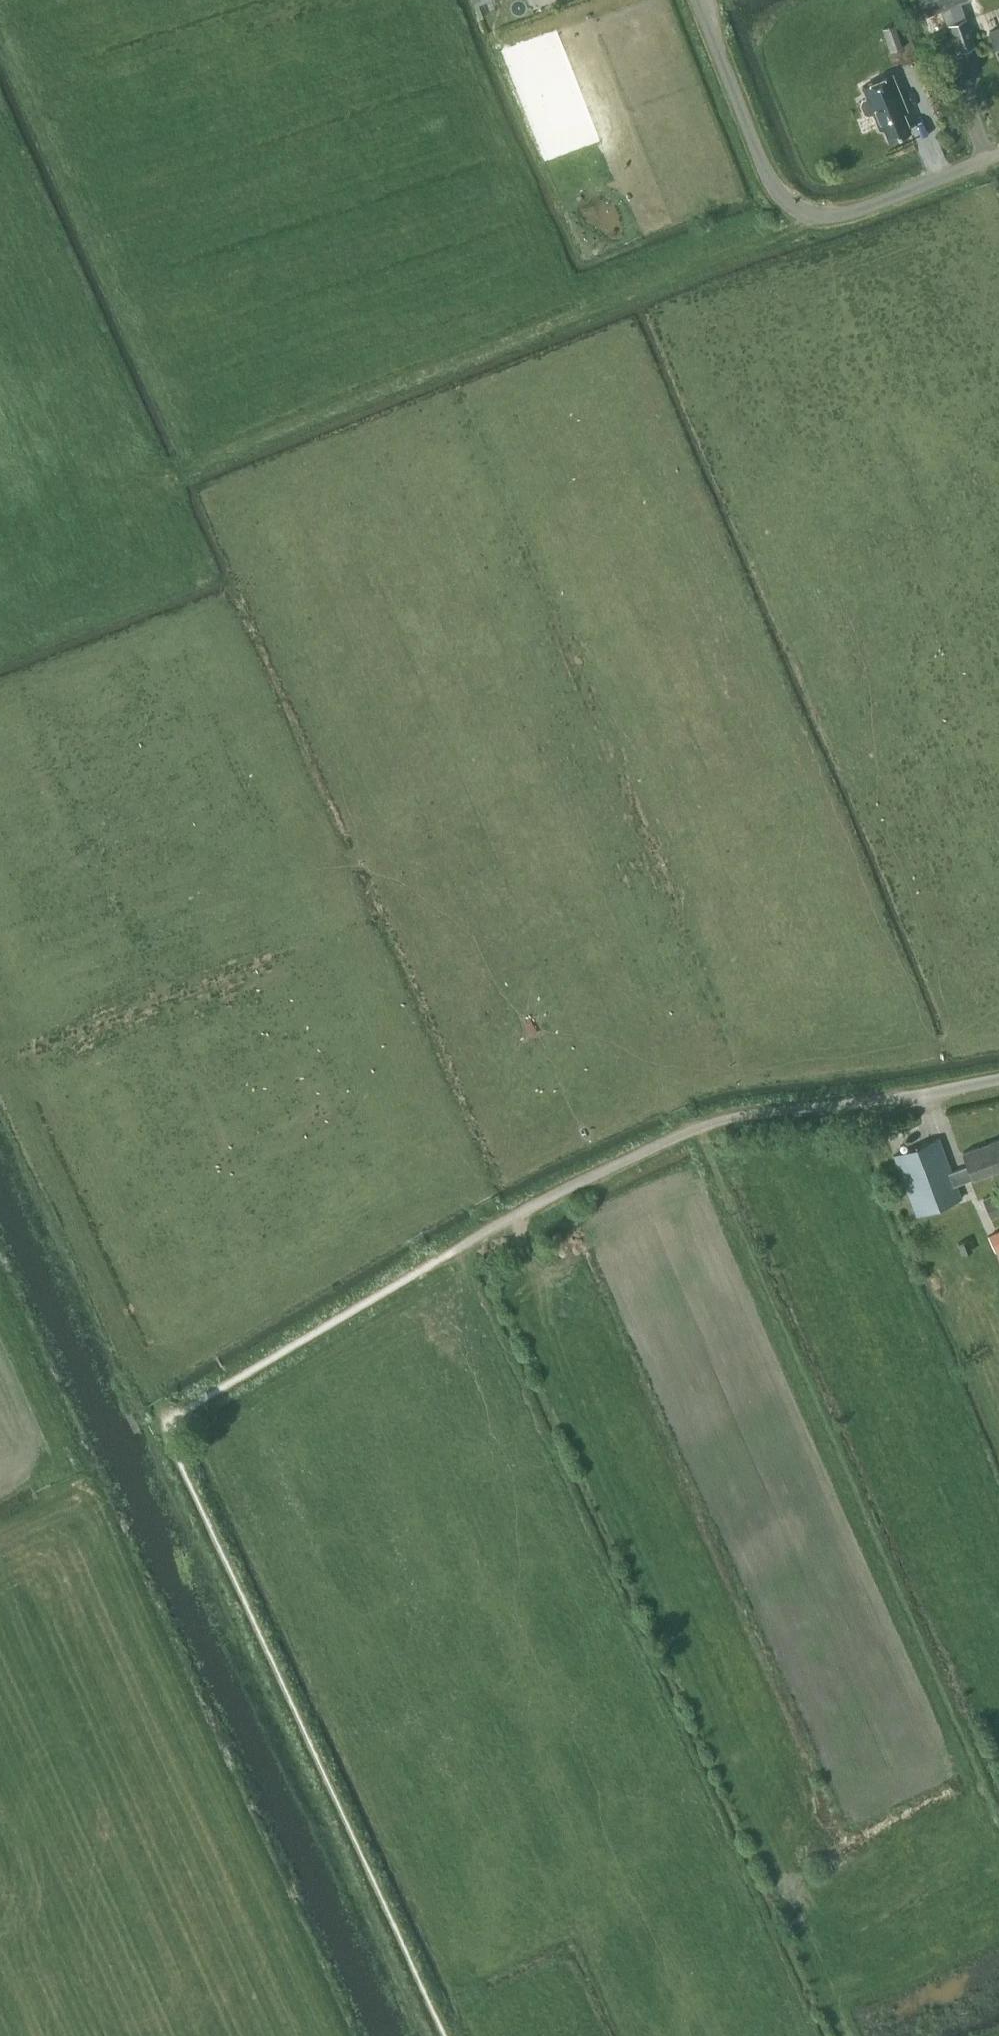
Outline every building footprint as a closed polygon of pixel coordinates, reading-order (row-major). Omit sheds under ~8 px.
[(976,44),(966,17),(948,23),(957,51),(976,44)] [(902,46),(895,24),(883,28),(890,50),(902,46)] [(989,30),(998,59),(998,26),(989,30)] [(868,114),(873,112),(879,128),(883,126),(888,138),(910,129),(900,102),(903,101),(892,73),(862,85),(867,96),(862,98),(860,103),(864,112),(868,114)] [(998,1168),(998,1139),(962,1152),(966,1165),(950,1171),(938,1137),(893,1153),(914,1214),(960,1197),(955,1183),(971,1178),(998,1168)] [(982,1197),(991,1218),(998,1215),(998,1190),(982,1197)] [(972,1250),(969,1240),(958,1243),(962,1254),(972,1250)]
